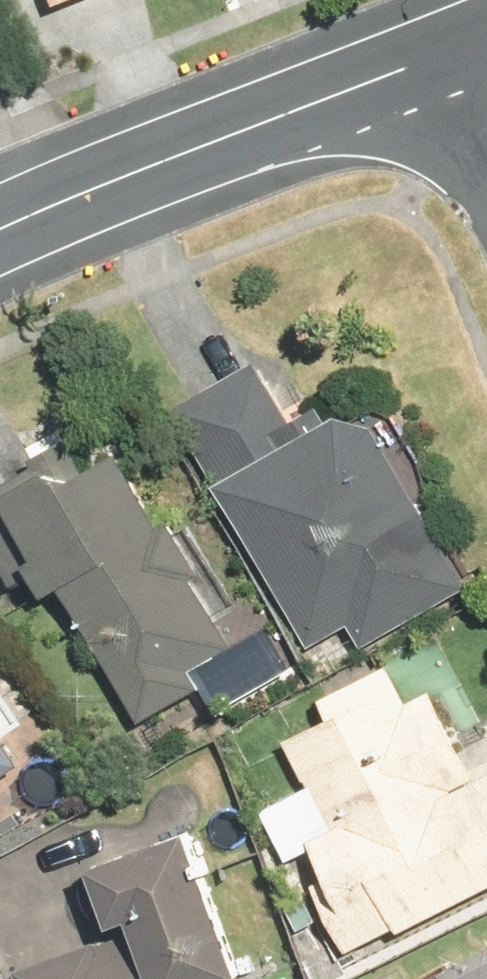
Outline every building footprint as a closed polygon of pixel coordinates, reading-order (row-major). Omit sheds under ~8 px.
[(366,645),(476,582),(381,418),(345,409),(335,415),(326,399),(296,416),(261,355),(175,405),(314,644),(353,622),(366,645)] [(0,484),(0,551),(16,581),(40,568),(52,589),(70,580),(144,717),(205,684),(194,664),(238,641),(201,572),(211,567),(179,508),(169,513),(130,442),(88,464),(72,435),(36,454),(41,462),(0,484)] [(486,887),(486,770),(484,771),(440,684),(414,697),(394,658),(327,692),(337,712),(290,735),(314,781),(266,806),(292,856),(319,842),(328,860),(313,868),(354,947),(402,923),(404,929),(486,887)] [(25,761),(0,722),(0,777),(25,761)] [(199,819),(98,855),(120,916),(137,910),(141,923),(17,967),(21,978),(218,978),(252,967),(199,819)] [(450,977),(451,978),(486,978),(486,957),(450,977)]
